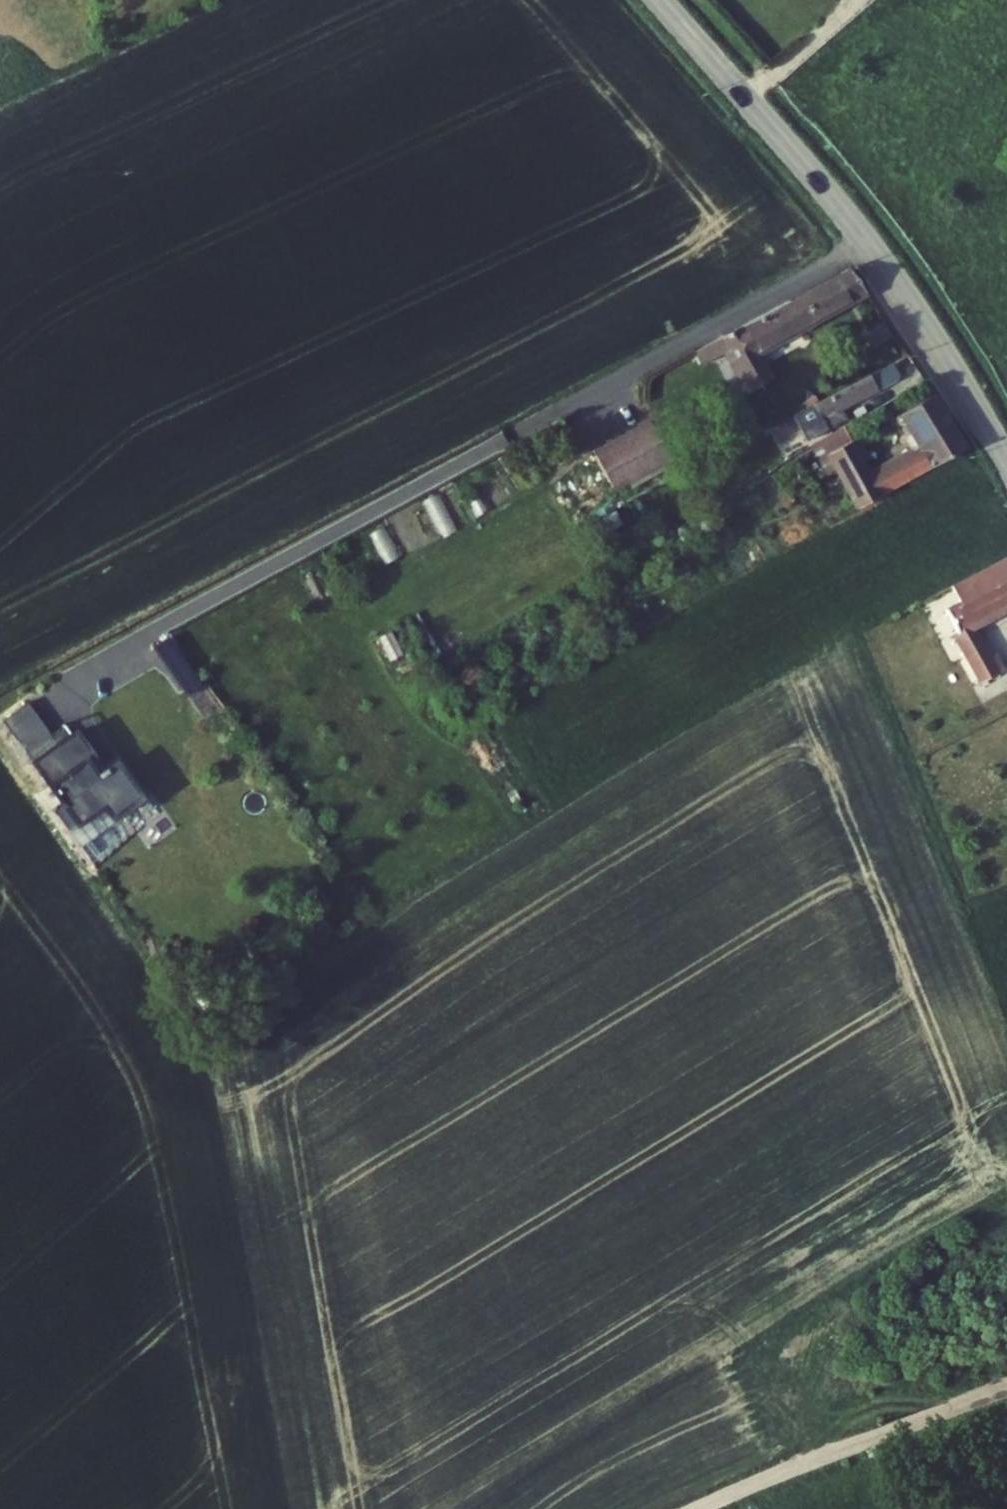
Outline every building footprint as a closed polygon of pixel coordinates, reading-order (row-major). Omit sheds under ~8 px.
[(715,360),(738,399),(762,385),(749,363),(850,303),(834,275),(688,359),(696,371),(715,360)] [(803,410),(819,441),(839,429),(831,415),(889,383),(881,367),(803,410)] [(827,473),(850,515),(959,452),(926,399),(894,416),(908,444),(859,472),(851,458),(855,456),(839,429),(819,441),(803,451),(818,478),(827,473)] [(603,495),(660,464),(643,434),(586,464),(603,495)] [(968,686),(1001,669),(998,661),(991,664),(973,622),(1006,605),(1006,549),(944,586),(951,601),(938,607),(950,634),(945,637),(968,686)] [(78,765),(53,783),(99,846),(129,824),(127,821),(130,819),(125,813),(127,807),(120,806),(116,801),(110,805),(98,788),(95,790),(78,765)]
